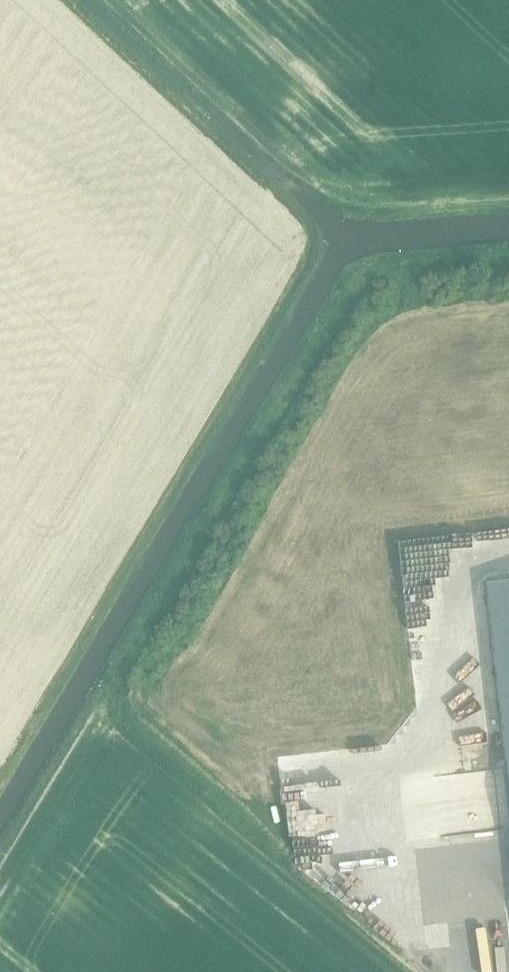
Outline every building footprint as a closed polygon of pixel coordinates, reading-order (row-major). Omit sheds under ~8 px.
[(507,773),(508,795),(508,579),(485,581),(507,773)]
